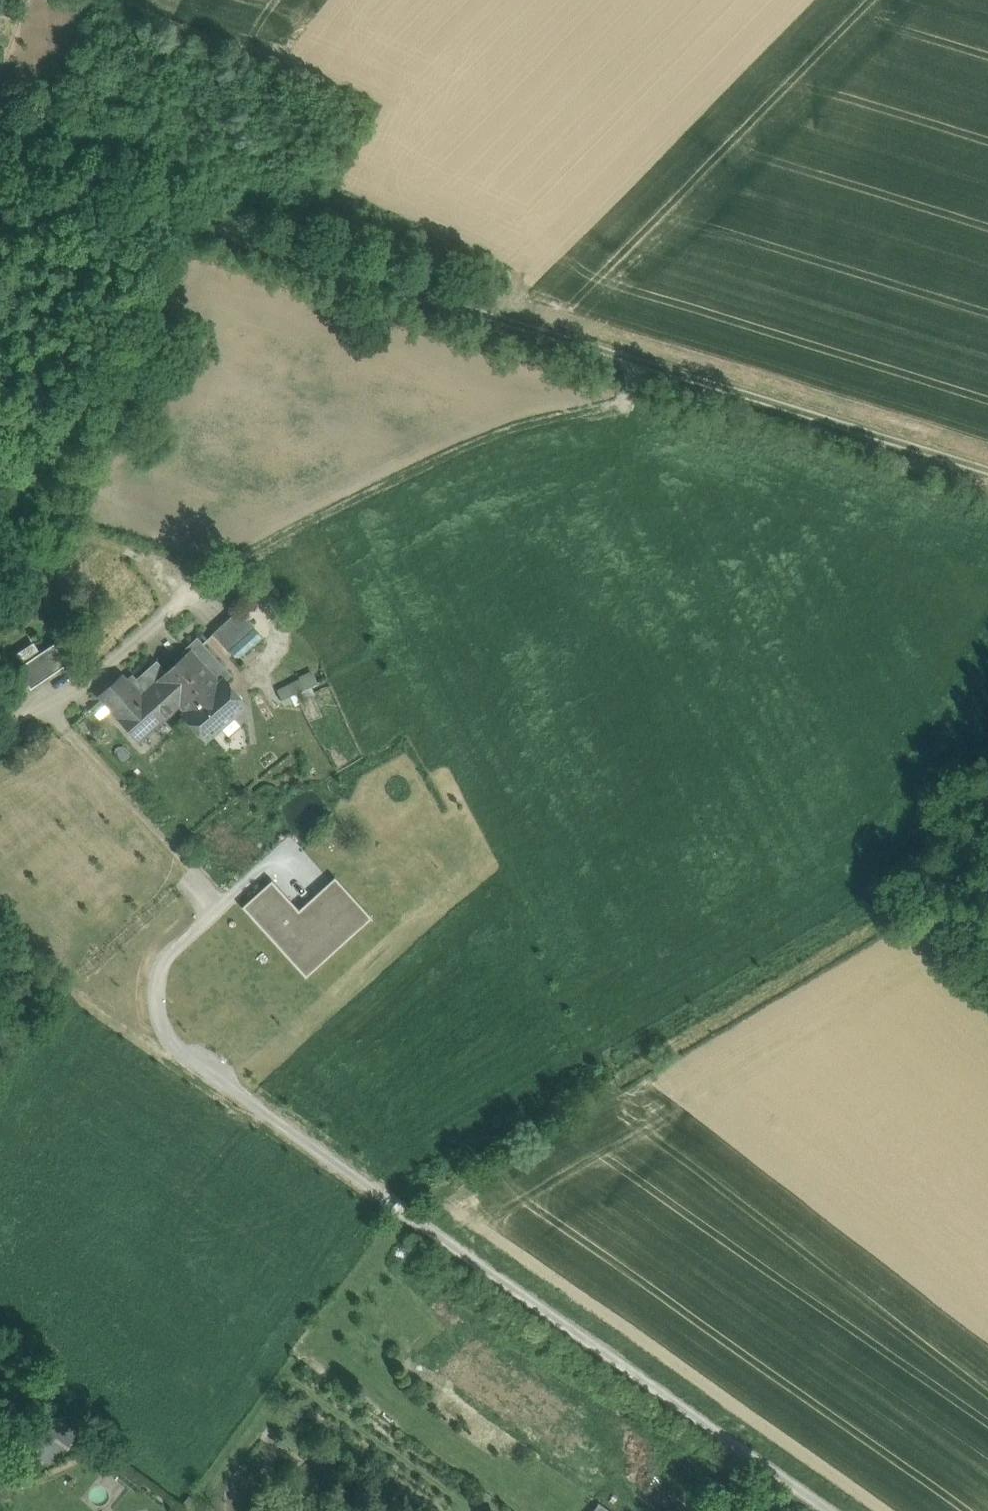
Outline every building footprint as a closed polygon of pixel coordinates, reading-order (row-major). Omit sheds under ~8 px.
[(239,610),(221,626),(237,643),(254,627),(239,610)] [(237,643),(221,626),(212,633),(228,651),(237,643)] [(232,675),(197,637),(185,649),(190,654),(160,681),(151,670),(132,688),(123,678),(101,697),(139,739),(179,704),(187,713),(223,683),(232,675)] [(26,662),(16,668),(31,689),(68,664),(54,643),(26,662)] [(294,691),(317,683),(313,672),(276,686),(283,703),(297,698),(294,691)] [(187,713),(185,715),(207,738),(244,706),(223,683),(187,713)] [(176,709),(139,741),(146,749),(182,717),(176,709)] [(383,863),(346,897),(364,917),(401,882),(383,863)] [(272,880),(247,903),(287,948),(308,929),(278,897),(283,893),(283,892),(272,880)] [(330,881),(303,905),(288,888),(283,892),(283,893),(278,897),(308,929),(287,948),(307,969),(364,917),(346,897),(330,881)] [(54,1414),(28,1448),(49,1464),(75,1429),(54,1414)]
